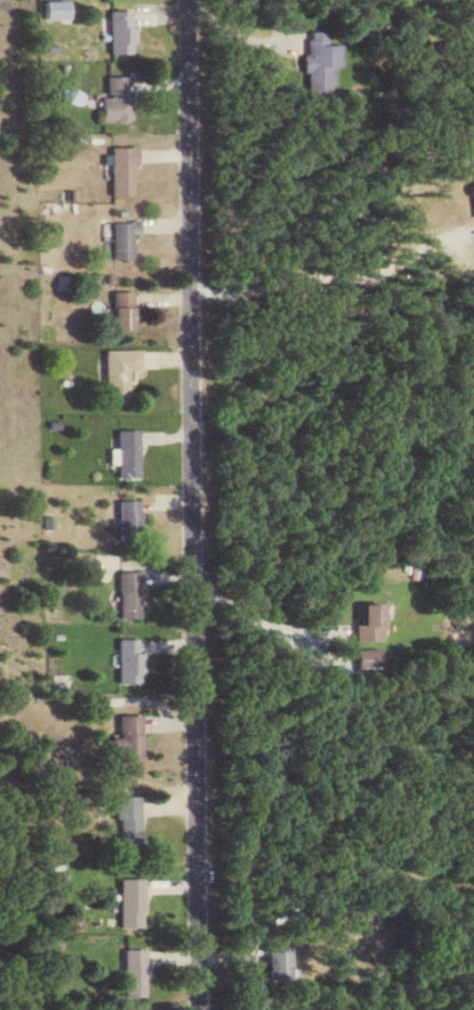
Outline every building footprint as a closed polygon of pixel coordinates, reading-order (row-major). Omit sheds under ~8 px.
[(107,53),(131,53),(131,10),(107,10),(107,53)] [(334,66),(339,66),(339,44),(324,44),(324,31),(304,31),(304,89),(334,90),(334,66)] [(127,119),(127,76),(104,76),(104,96),(99,96),(99,119),(127,119)] [(109,146),(109,195),(133,195),(133,146),(109,146)] [(130,234),(136,234),(136,220),(110,220),(110,259),(130,259),(130,234)] [(111,331),(131,331),(131,291),(111,291),(111,331)] [(103,349),(103,401),(125,401),(125,369),(138,369),(138,349),(103,349)] [(115,430),(115,477),(136,477),(136,430),(115,430)] [(138,500),(117,500),(117,536),(138,536),(138,500)] [(117,618),(137,618),(137,571),(117,571),(117,618)] [(380,642),(380,605),(355,605),(355,642),(380,642)] [(116,682),(141,682),(141,639),(116,639),(116,682)] [(377,650),(354,650),(354,671),(377,671),(377,650)] [(115,715),(115,763),(139,763),(139,715),(115,715)] [(137,797),(115,797),(115,850),(137,850),(137,797)] [(141,879),(117,879),(117,928),(141,928),(141,879)] [(264,947),(264,979),(286,979),(286,947),(264,947)] [(121,950),(121,995),(142,995),(142,950),(121,950)]
